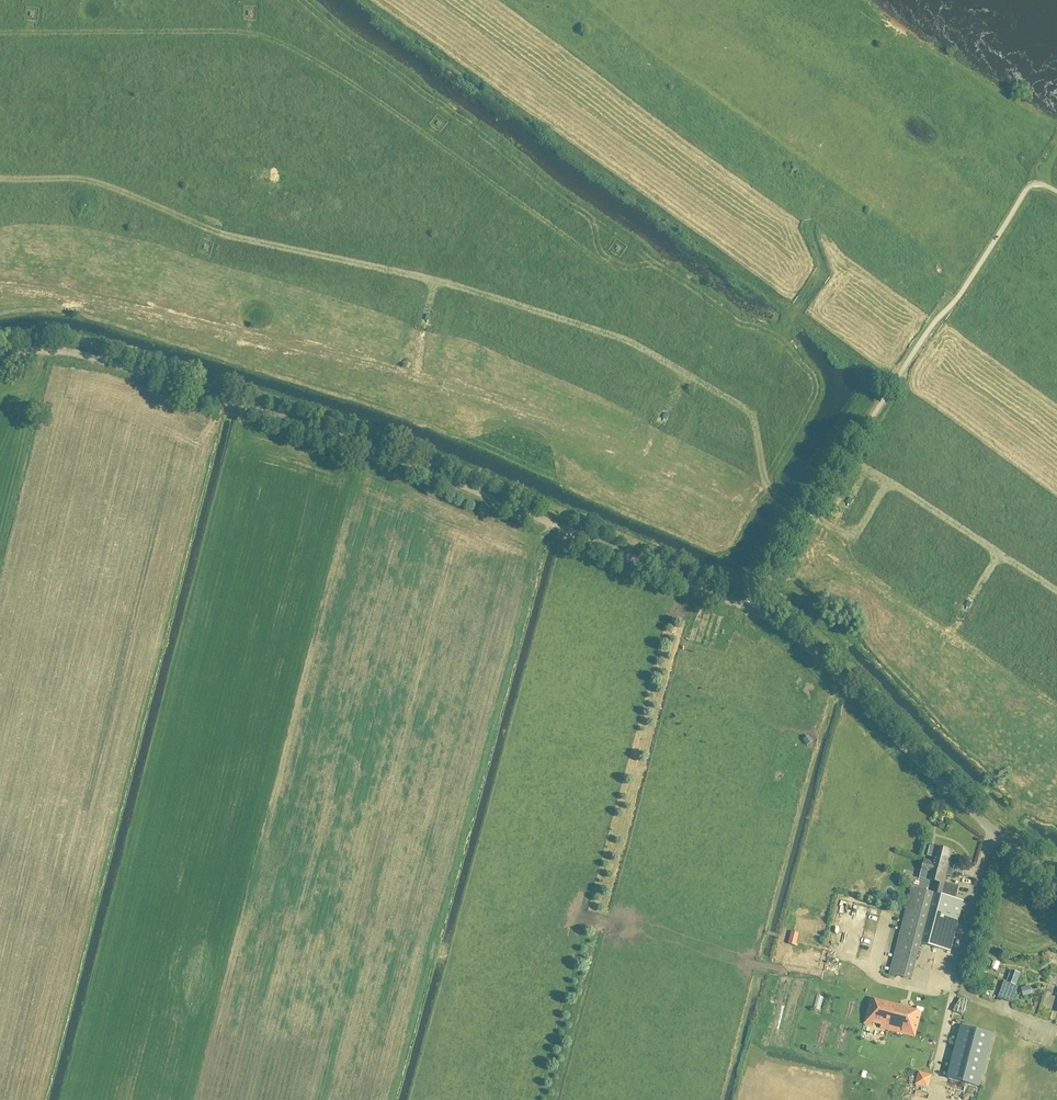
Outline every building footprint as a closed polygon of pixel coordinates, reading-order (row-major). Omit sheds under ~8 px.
[(936,846),(936,847),(931,846),(928,854),(934,856),(932,862),(942,865),(942,867),(947,869),(946,874),(952,876),(957,857),(951,855),(952,851),(936,846)] [(932,862),(924,860),(922,870),(929,872),(927,880),(936,882),(933,893),(956,898),(960,886),(944,882),(946,875),(952,876),(946,874),(947,869),(942,867),(942,865),(932,862)] [(956,898),(933,893),(912,887),(889,974),(912,980),(921,944),(951,951),(964,900),(956,898)] [(1011,970),(1007,982),(1015,985),(1020,973),(1011,970)] [(1028,986),(1021,987),(1023,996),(1030,994),(1028,986)] [(1026,1012),(1036,1016),(1045,991),(1036,987),(1026,1012)] [(870,1001),(864,1023),(872,1025),(873,1022),(881,1024),(880,1027),(915,1036),(920,1015),(870,1001)] [(993,1035),(962,1027),(948,1080),(979,1088),(993,1035)] [(1017,1039),(1013,1050),(1031,1056),(1035,1046),(1017,1039)]
